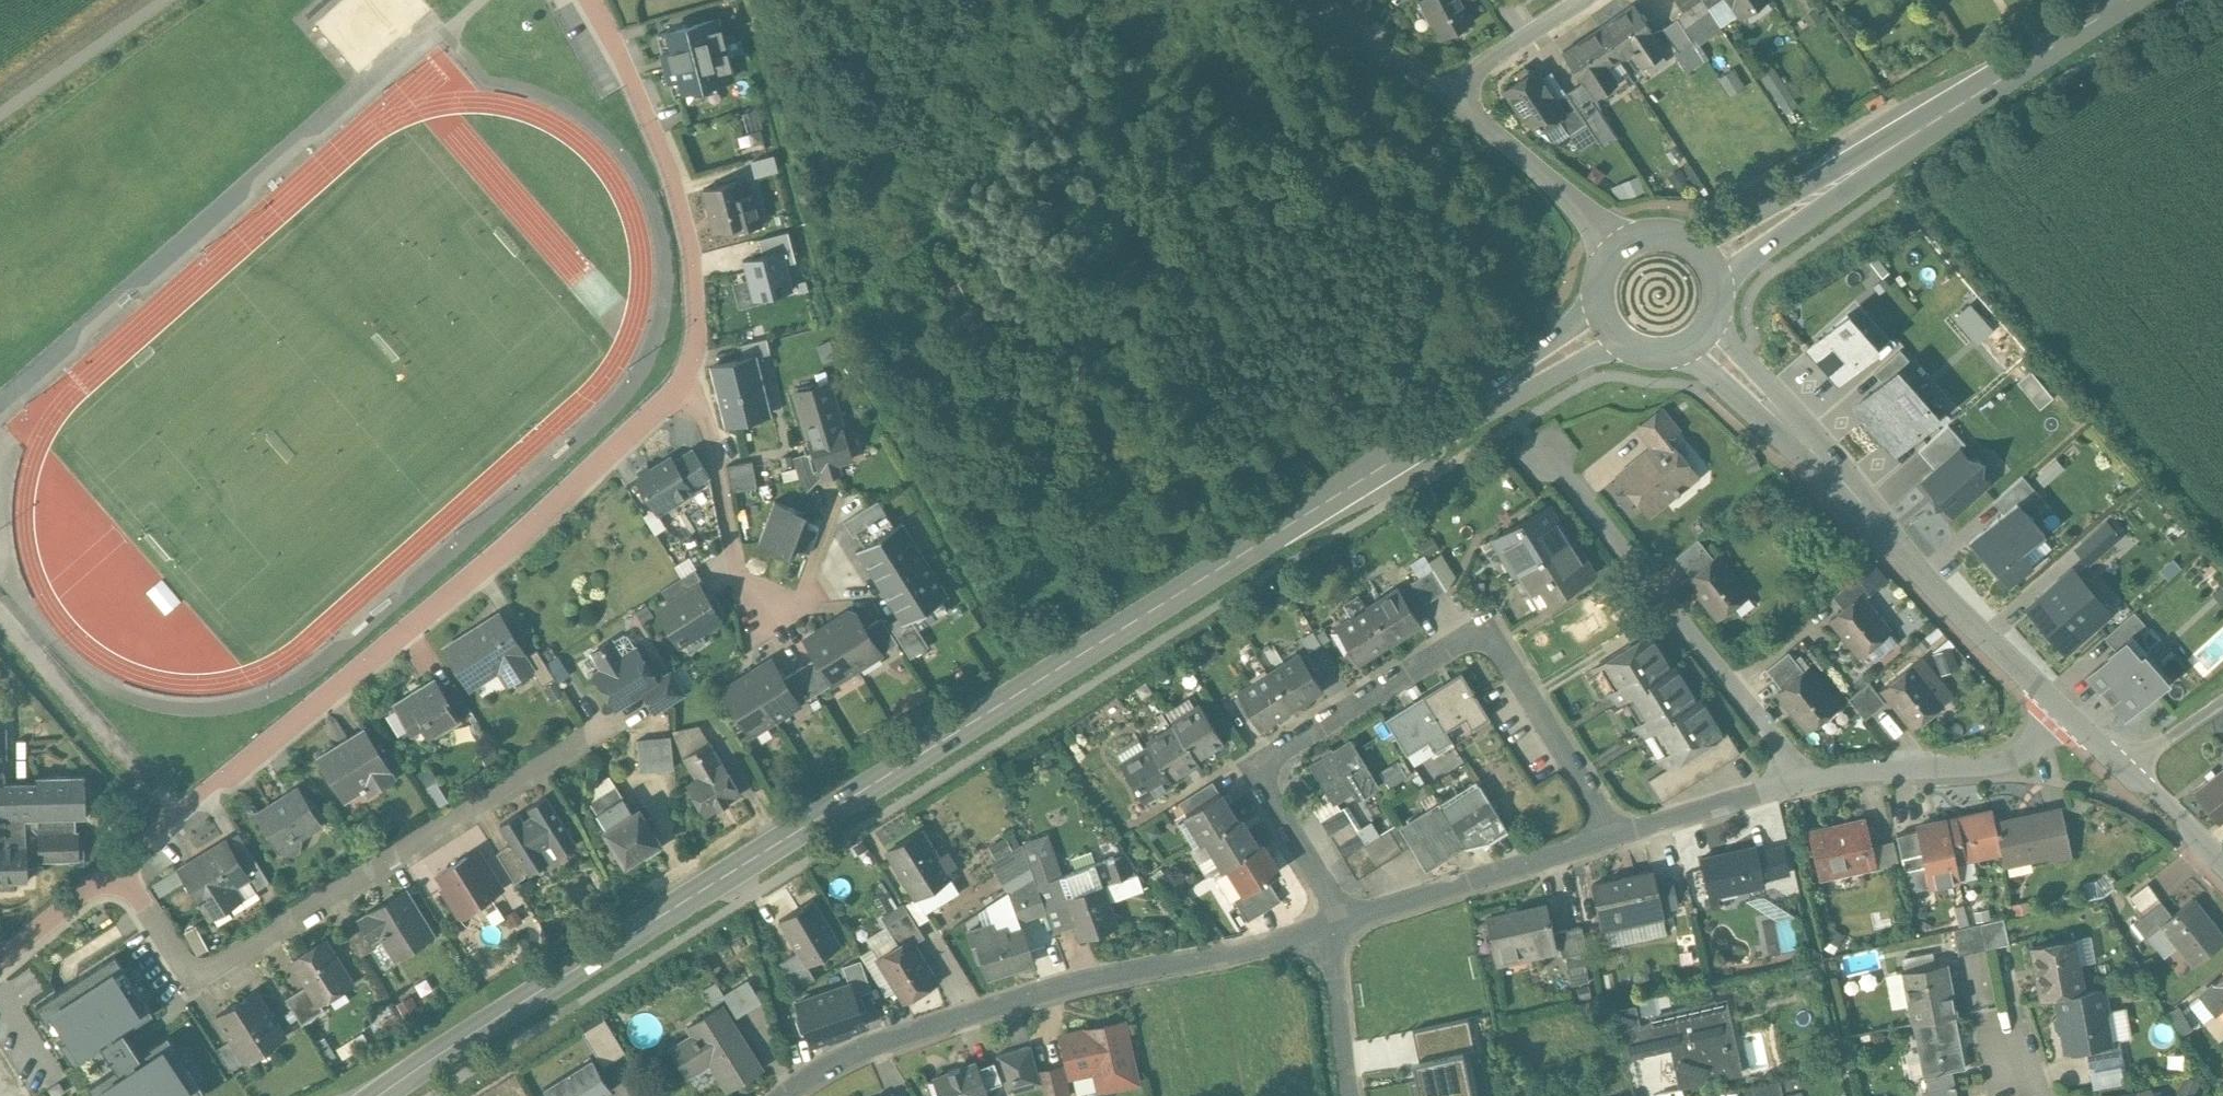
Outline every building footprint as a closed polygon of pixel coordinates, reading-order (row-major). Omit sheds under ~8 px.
[(1440,37),(1472,20),(1461,0),(1420,0),(1440,37)] [(1662,28),(1689,70),(1709,57),(1699,41),(1720,28),(1707,7),(1718,0),(1675,0),(1684,14),(1662,28)] [(1739,13),(1759,0),(1731,0),(1739,13)] [(1634,4),(1599,26),(1618,56),(1630,48),(1640,64),(1663,49),(1634,4)] [(717,18),(658,34),(673,94),(733,78),(717,18)] [(1599,26),(1564,49),(1584,81),(1594,95),(1615,82),(1604,65),(1618,56),(1599,26)] [(1771,67),(1760,74),(1787,115),(1798,108),(1771,67)] [(1535,69),(1505,88),(1526,119),(1530,116),(1537,127),(1555,115),(1562,111),(1555,99),(1535,69)] [(1734,69),(1718,80),(1729,98),(1746,88),(1734,69)] [(1584,81),(1555,99),(1562,111),(1555,115),(1567,133),(1586,121),(1602,146),(1616,138),(1590,98),(1594,95),(1584,81)] [(739,180),(704,189),(715,232),(735,226),(737,231),(761,225),(753,194),(743,196),(739,180)] [(782,247),(737,259),(750,306),(794,294),(782,247)] [(1975,342),(1993,327),(1970,299),(1952,314),(1975,342)] [(1847,309),(1810,342),(1840,376),(1877,343),(1847,309)] [(767,339),(741,345),(744,358),(752,356),(753,358),(771,354),(767,339)] [(744,358),(714,365),(728,425),(767,416),(753,358),(752,356),(744,358)] [(1901,449),(1940,415),(1913,385),(1926,374),(1918,364),(1888,390),(1895,398),(1873,417),(1901,449)] [(852,459),(829,384),(795,394),(813,452),(818,470),(821,469),(823,475),(824,479),(840,474),(837,464),(852,459)] [(1664,412),(1637,428),(1653,447),(1664,437),(1666,439),(1678,429),(1664,412)] [(1920,450),(1936,469),(1962,447),(1966,443),(1950,424),(1920,450)] [(1653,447),(1618,475),(1649,513),(1675,491),(1677,493),(1680,490),(1679,488),(1695,474),(1666,439),(1664,437),(1653,447)] [(1936,469),(1923,480),(1951,512),(1989,478),(1962,447),(1936,469)] [(693,450),(674,462),(690,488),(709,476),(693,450)] [(813,452),(806,455),(805,454),(793,458),(800,480),(807,492),(823,475),(821,469),(818,470),(813,452)] [(672,458),(637,480),(655,510),(673,498),(676,503),(693,492),(690,488),(674,462),(672,458)] [(753,462),(727,466),(732,492),(758,488),(753,462)] [(1995,501),(2006,513),(2017,504),(2023,510),(2040,494),(2023,475),(1995,501)] [(846,518),(861,541),(892,521),(878,498),(846,518)] [(797,510),(775,502),(759,543),(795,557),(798,549),(806,528),(809,520),(795,515),(797,510)] [(2006,513),(1972,545),(2009,586),(2033,564),(2023,552),(2044,533),(2023,510),(2017,504),(2006,513)] [(1546,506),(1494,538),(1515,572),(1509,576),(1510,577),(1519,571),(1568,541),(1567,540),(1546,506)] [(926,558),(903,522),(859,550),(882,586),(926,558)] [(2108,523),(2078,549),(2089,562),(2119,536),(2108,523)] [(818,533),(806,528),(798,549),(810,554),(818,533)] [(1433,535),(1420,542),(1428,557),(1441,550),(1433,535)] [(1568,541),(1519,571),(1541,606),(1593,574),(1571,538),(1567,540),(1568,541)] [(1698,539),(1675,557),(1690,575),(1712,557),(1698,539)] [(1690,575),(1687,578),(1719,617),(1748,594),(1716,554),(1712,557),(1690,575)] [(948,594),(926,558),(882,586),(905,622),(948,594)] [(1874,563),(1833,595),(1843,608),(1859,595),(1863,600),(1887,580),(1874,563)] [(1447,590),(1433,568),(1422,575),(1435,597),(1447,590)] [(695,569),(662,590),(671,604),(700,586),(700,587),(704,584),(695,569)] [(2070,569),(2027,607),(2068,653),(2111,615),(2070,569)] [(1435,597),(1422,575),(1410,582),(1424,604),(1435,597)] [(671,604),(659,612),(680,645),(705,629),(710,630),(715,627),(717,621),(721,619),(700,587),(700,586),(671,604)] [(1399,588),(1367,608),(1388,642),(1420,622),(1399,588)] [(1388,642),(1367,608),(1358,594),(1343,603),(1352,617),(1336,627),(1357,661),(1388,642)] [(1843,608),(1831,617),(1861,655),(1889,632),(1863,600),(1859,595),(1843,608)] [(856,614),(849,612),(829,625),(857,669),(881,654),(865,628),(856,614)] [(2106,636),(2119,649),(2132,637),(2146,625),(2133,612),(2106,636)] [(502,615),(449,648),(471,683),(497,667),(508,684),(533,669),(535,668),(527,656),(502,615)] [(882,618),(865,628),(881,654),(898,644),(882,618)] [(1631,643),(1649,632),(1653,629),(1646,618),(1624,632),(1631,643)] [(857,669),(829,625),(805,640),(817,658),(833,684),(857,669)] [(1631,643),(1597,664),(1598,666),(1599,666),(1613,689),(1619,699),(1674,666),(1674,665),(1670,667),(1649,632),(1631,643)] [(2119,649),(2087,678),(2122,717),(2168,677),(2132,637),(2119,649)] [(611,642),(594,653),(604,669),(596,674),(617,707),(656,682),(637,651),(622,660),(611,642)] [(1950,648),(1934,654),(1939,666),(1954,660),(1950,648)] [(555,677),(537,649),(527,656),(535,668),(533,669),(543,685),(555,677)] [(1788,652),(1766,669),(1781,688),(1803,671),(1788,652)] [(1301,654),(1269,674),(1290,707),(1322,687),(1301,654)] [(833,684),(817,658),(806,665),(822,691),(833,684)] [(772,659),(747,674),(775,720),(800,705),(784,679),(772,659)] [(822,691),(806,665),(795,672),(811,698),(822,691)] [(1943,704),(1911,665),(1882,688),(1914,727),(1943,704)] [(1674,666),(1619,699),(1620,701),(1624,699),(1645,732),(1700,699),(1699,698),(1695,700),(1674,666)] [(1840,709),(1806,668),(1803,671),(1781,688),(1777,691),(1808,730),(1823,718),(1824,720),(1825,719),(1823,718),(1837,707),(1839,710),(1840,709)] [(671,672),(656,681),(657,682),(644,691),(657,712),(685,694),(671,672)] [(811,698),(795,672),(784,679),(800,705),(811,698)] [(1461,672),(1424,695),(1445,730),(1466,718),(1472,728),(1489,717),(1461,672)] [(747,674),(723,689),(751,734),(775,720),(747,674)] [(1269,674),(1237,693),(1258,727),(1290,707),(1269,674)] [(435,680),(396,705),(397,707),(401,705),(416,729),(422,726),(430,738),(460,719),(443,692),(435,680)] [(1885,702),(1869,682),(1848,698),(1865,719),(1885,702)] [(472,711),(456,684),(443,692),(460,719),(472,711)] [(1424,695),(1385,718),(1407,754),(1428,741),(1434,751),(1452,740),(1445,730),(1424,695)] [(1165,710),(1173,723),(1194,710),(1186,697),(1165,710)] [(1700,699),(1645,732),(1646,734),(1649,732),(1671,766),(1722,734),(1700,699)] [(1194,710),(1173,723),(1176,727),(1194,756),(1222,738),(1202,705),(1194,710)] [(25,818),(33,818),(33,828),(39,834),(39,860),(80,859),(79,832),(75,832),(74,817),(86,817),(85,776),(37,777),(37,782),(4,783),(4,766),(6,766),(5,727),(0,727),(0,881),(29,880),(28,844),(26,844),(25,818)] [(1176,727),(1148,743),(1151,747),(1169,777),(1197,760),(1194,756),(1176,727)] [(366,729),(319,758),(344,799),(373,782),(378,789),(396,778),(366,729)] [(1722,734),(1671,766),(1648,780),(1661,802),(1740,754),(1726,731),(1722,734)] [(672,738),(638,741),(640,771),(674,768),(672,738)] [(1349,740),(1312,763),(1334,800),(1354,788),(1359,796),(1376,785),(1349,740)] [(709,742),(683,758),(696,780),(688,784),(707,815),(741,795),(723,764),(722,764),(709,742)] [(1169,777),(1151,747),(1123,764),(1144,798),(1171,781),(1169,777)] [(1389,782),(1402,778),(1397,763),(1384,768),(1389,782)] [(2195,791),(2207,807),(2222,794),(2222,769),(2195,791)] [(1212,781),(1179,802),(1185,813),(1219,792),(1212,781)] [(1479,784),(1460,796),(1487,840),(1492,837),(1493,838),(1507,829),(1479,784)] [(640,809),(633,813),(617,787),(591,803),(607,829),(605,831),(626,865),(644,854),(647,858),(661,849),(659,844),(662,843),(653,830),(658,826),(651,815),(646,818),(640,809)] [(300,789),(259,814),(279,848),(321,823),(300,789)] [(1219,792),(1185,813),(1194,826),(1198,824),(1206,838),(1202,840),(1203,841),(1207,838),(1240,818),(1240,817),(1236,819),(1219,792)] [(2207,807),(2219,822),(2222,818),(2222,794),(2207,807)] [(518,813),(500,824),(513,845),(529,872),(531,874),(546,864),(533,844),(546,836),(558,856),(577,844),(547,796),(528,807),(533,815),(524,821),(518,813)] [(1487,840),(1460,796),(1442,807),(1440,803),(1439,804),(1464,843),(1463,844),(1465,846),(1482,842),(1487,840)] [(1368,806),(1374,822),(1386,818),(1379,801),(1368,806)] [(1464,843),(1439,804),(1403,826),(1402,826),(1413,844),(1427,866),(1463,844),(1464,843)] [(1344,807),(1321,821),(1329,834),(1352,820),(1344,807)] [(2061,809),(2045,812),(2046,815),(2051,839),(2066,836),(2061,809)] [(1961,817),(1916,826),(1917,830),(1926,866),(1930,886),(1944,883),(1944,885),(1955,882),(1954,881),(1958,880),(1954,862),(2000,852),(1994,823),(1991,810),(1990,810),(1990,812),(1961,819),(1961,817)] [(2046,815),(2017,821),(2016,818),(1994,823),(2000,852),(2003,865),(2055,854),(2056,859),(2071,856),(2066,836),(2051,839),(2046,815)] [(1240,818),(1207,838),(1215,851),(1219,849),(1228,863),(1258,845),(1240,818)] [(1865,818),(1807,830),(1819,879),(1877,867),(1865,818)] [(1352,820),(1329,834),(1336,845),(1359,831),(1352,820)] [(1413,844),(1402,826),(1403,826),(1400,821),(1388,828),(1402,851),(1413,844)] [(1388,828),(1388,829),(1377,835),(1391,858),(1402,851),(1388,828)] [(941,861),(922,830),(888,851),(916,898),(950,877),(947,871),(954,867),(948,856),(941,861)] [(1917,830),(1896,835),(1901,858),(1904,871),(1926,866),(1917,830)] [(1359,831),(1336,845),(1343,856),(1354,849),(1366,842),(1359,831)] [(1391,858),(1377,835),(1366,842),(1380,865),(1391,858)] [(1874,842),(1878,864),(1898,860),(1894,839),(1874,842)] [(225,840),(180,868),(211,918),(256,891),(248,878),(225,840)] [(1380,865),(1366,842),(1354,849),(1368,872),(1380,865)] [(1228,863),(1224,866),(1224,867),(1228,864),(1230,868),(1222,873),(1237,897),(1245,892),(1256,885),(1267,878),(1278,871),(1261,843),(1258,845),(1228,863)] [(513,845),(510,847),(510,845),(497,853),(516,883),(527,876),(526,874),(529,872),(513,845)] [(1755,846),(1701,858),(1710,896),(1763,885),(1762,879),(1756,852),(1755,846)] [(1782,846),(1756,852),(1762,879),(1788,873),(1782,846)] [(1024,848),(992,866),(1009,894),(1035,878),(1024,848)] [(446,885),(442,887),(458,915),(465,917),(478,909),(478,903),(503,888),(480,849),(439,873),(446,885)] [(1354,849),(1343,856),(1357,879),(1368,872),(1354,849)] [(1123,856),(1114,859),(1113,856),(1109,858),(1110,860),(1106,862),(1113,882),(1130,875),(1123,856)] [(255,858),(242,866),(249,877),(248,878),(256,891),(270,882),(255,858)] [(1105,860),(1095,864),(1103,886),(1113,883),(1113,882),(1106,862),(1105,860)] [(1103,886),(1095,864),(1050,880),(1060,906),(1062,905),(1064,909),(1061,910),(1067,927),(1075,924),(1080,938),(1117,925),(1103,886)] [(1652,871),(1592,884),(1602,929),(1662,916),(1661,909),(1654,880),(1652,871)] [(1679,905),(1672,876),(1654,880),(1661,909),(1679,905)] [(1035,878),(1009,894),(1013,907),(1018,921),(1046,911),(1037,884),(1035,878)] [(1267,878),(1256,885),(1270,908),(1281,901),(1267,878)] [(1060,906),(1050,880),(1037,884),(1046,911),(1060,906)] [(2149,883),(2131,897),(2145,915),(2162,901),(2149,883)] [(1270,908),(1256,885),(1245,892),(1258,914),(1270,908)] [(406,890),(359,919),(362,923),(371,939),(382,932),(398,958),(434,936),(406,890)] [(1258,914),(1245,892),(1233,899),(1247,921),(1258,914)] [(1009,894),(989,906),(997,918),(1013,907),(1009,894)] [(814,899),(778,920),(798,952),(805,964),(806,964),(840,943),(814,899)] [(930,919),(917,899),(906,905),(919,925),(930,919)] [(2161,923),(2162,925),(2194,966),(2222,944),(2222,938),(2193,899),(2172,914),(2161,923)] [(2145,915),(2135,923),(2147,938),(2162,925),(2161,923),(2172,914),(2162,901),(2145,915)] [(1969,921),(1990,917),(1987,902),(1966,907),(1969,921)] [(1546,904),(1486,917),(1495,960),(1556,947),(1552,932),(1546,904)] [(1060,906),(1046,911),(1054,932),(1067,927),(1061,910),(1064,909),(1062,905),(1060,906)] [(909,912),(886,926),(899,946),(909,940),(913,946),(925,938),(909,912)] [(1240,914),(1235,917),(1240,925),(1245,922),(1240,914)] [(2004,918),(1980,923),(1986,949),(2009,944),(2004,918)] [(362,923),(346,933),(360,957),(377,946),(373,939),(372,940),(371,939),(362,923)] [(1980,923),(1967,926),(1973,952),(1986,949),(1980,923)] [(1582,926),(1552,932),(1556,947),(1560,946),(1562,956),(1587,951),(1582,926)] [(1967,926),(1953,929),(1959,955),(1973,952),(1967,926)] [(1005,928),(987,934),(984,927),(968,932),(977,962),(982,960),(988,977),(1011,970),(1010,969),(1033,962),(1022,929),(1007,934),(1005,928)] [(326,939),(293,959),(320,1002),(352,982),(326,939)] [(2073,939),(2031,946),(2035,969),(2038,968),(2043,999),(2060,996),(2083,992),(2073,939)] [(913,946),(909,940),(899,946),(879,959),(905,1002),(936,983),(913,946)] [(34,1003),(74,1063),(97,1048),(109,1068),(85,1083),(94,1095),(193,1095),(201,1091),(165,1034),(139,1051),(126,1032),(153,1014),(113,952),(34,1003)] [(805,964),(798,952),(781,963),(797,989),(815,978),(806,964),(805,964)] [(848,984),(797,1001),(811,1043),(864,1025),(854,996),(872,990),(862,961),(843,968),(848,984)] [(1945,963),(1903,971),(1913,1024),(1953,1016),(1948,985),(1950,985),(1945,963)] [(2199,997),(2214,1015),(2222,1008),(2222,977),(2199,997)] [(748,980),(723,995),(737,1017),(761,1002),(748,980)] [(308,985),(286,999),(302,1024),(325,1010),(321,1003),(320,1003),(308,985)] [(2083,992),(2060,996),(2066,1026),(2064,1027),(2068,1049),(2085,1046),(2110,1041),(2100,988),(2083,992)] [(285,1036),(256,990),(217,1015),(232,1039),(246,1060),(246,1061),(285,1036)] [(1716,1000),(1662,1012),(1676,1077),(1706,1070),(1708,1081),(1738,1074),(1731,1041),(1725,1042),(1716,1000)] [(1635,1004),(1613,1009),(1617,1028),(1639,1024),(1635,1004)] [(718,1008),(687,1027),(692,1035),(669,1049),(688,1079),(710,1065),(727,1091),(763,1069),(742,1036),(737,1039),(718,1008)] [(1415,1095),(1469,1095),(1458,1042),(1468,1040),(1463,1015),(1410,1026),(1416,1057),(1408,1058),(1415,1095)] [(1953,1016),(1913,1024),(1923,1076),(1965,1068),(1961,1046),(1959,1047),(1953,1016)] [(605,1019),(582,1032),(603,1066),(625,1052),(605,1019)] [(1639,1024),(1617,1028),(1624,1058),(1657,1051),(1651,1021),(1639,1024)] [(1123,1023),(1086,1031),(1086,1032),(1061,1038),(1070,1077),(1098,1071),(1097,1067),(1104,1065),(1109,1089),(1136,1083),(1123,1023)] [(232,1039),(217,1049),(231,1070),(246,1060),(232,1039)] [(2110,1041),(2085,1046),(2090,1072),(2124,1066),(2119,1039),(2110,1041)] [(543,1089),(548,1095),(602,1095),(612,1090),(592,1059),(543,1089)] [(994,1059),(980,1065),(986,1082),(1001,1076),(994,1059)] [(934,1079),(940,1095),(988,1095),(976,1063),(934,1079)] [(1039,1073),(1045,1095),(1067,1095),(1061,1068),(1039,1073)] [(1743,1087),(1745,1095),(1779,1095),(1782,1095),(1779,1080),(1743,1087)] [(1003,1092),(1005,1095),(1040,1095),(1034,1081),(1003,1092)] [(1926,1091),(1926,1093),(1928,1092),(1929,1095),(1958,1095),(1955,1085),(1926,1091)]
